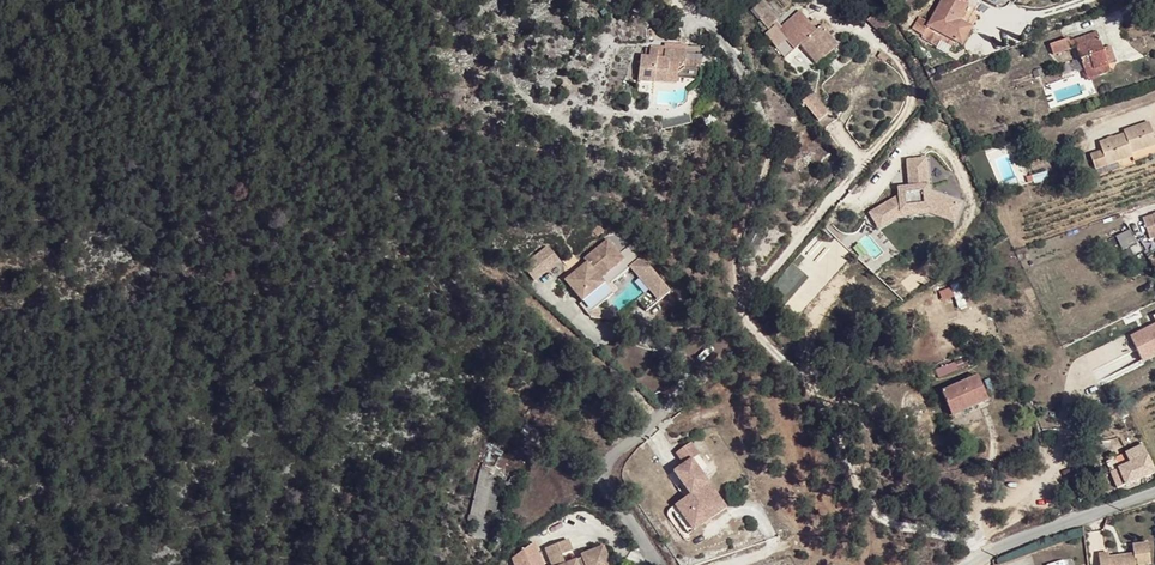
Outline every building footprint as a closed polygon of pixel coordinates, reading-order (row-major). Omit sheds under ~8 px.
[(913,31),(923,36),(921,40),(939,49),(941,44),(954,50),(956,44),(962,48),(973,29),(968,26),(982,0),(959,0),(958,0),(943,0),(930,24),(919,18),(913,31)] [(817,66),(839,48),(823,29),(817,33),(800,12),(781,28),(778,24),(780,23),(772,14),(774,12),(765,2),(754,13),(771,33),(765,38),(774,48),(785,39),(792,50),(795,53),(802,47),(817,66)] [(1109,67),(1104,53),(1098,36),(1070,46),(1072,52),(1077,50),(1086,75),(1109,67)] [(785,39),(774,48),(782,57),(792,50),(785,39)] [(690,43),(681,43),(680,50),(689,51),(690,43)] [(1069,43),(1050,49),(1053,58),(1072,52),(1070,46),(1069,43)] [(644,55),(642,79),(658,81),(658,80),(680,83),(681,72),(688,68),(687,78),(702,79),(704,62),(689,61),(689,51),(668,49),(667,58),(660,57),(661,50),(653,49),(653,56),(644,55)] [(1113,50),(1104,53),(1109,67),(1118,64),(1113,50)] [(1111,74),(1109,67),(1086,75),(1088,82),(1111,74)] [(888,87),(899,77),(890,69),(879,79),(888,87)] [(1126,132),(1128,135),(1134,155),(1154,148),(1154,137),(1151,123),(1126,132)] [(1135,159),(1134,155),(1128,135),(1097,146),(1101,155),(1089,159),(1094,174),(1106,170),(1135,159)] [(900,196),(871,213),(880,230),(902,217),(931,215),(955,225),(962,207),(930,194),(929,186),(899,188),(900,196)] [(1143,222),(1151,243),(1154,242),(1154,218),(1143,222)] [(587,262),(564,280),(582,303),(606,285),(603,279),(626,261),(609,241),(584,260),(587,262)] [(547,245),(521,266),(533,280),(559,260),(547,245)] [(644,260),(632,269),(650,292),(638,302),(647,314),(671,295),(644,260)] [(1131,334),(1144,360),(1154,354),(1154,321),(1131,334)] [(967,405),(969,411),(988,403),(978,378),(946,392),(953,411),(967,405)] [(955,416),(969,411),(967,405),(953,411),(955,416)] [(1112,425),(1129,418),(1124,405),(1106,413),(1112,425)] [(690,442),(675,452),(683,465),(698,454),(690,442)] [(1145,449),(1117,460),(1122,473),(1113,476),(1119,489),(1154,474),(1154,473),(1145,449)] [(683,465),(674,471),(689,494),(674,504),(693,530),(725,507),(691,460),(683,465)] [(475,520),(485,522),(495,483),(480,480),(471,519),(475,520)] [(674,504),(669,508),(687,534),(693,530),(674,504)] [(485,522),(475,520),(471,533),(486,537),(489,523),(485,522)] [(564,557),(575,553),(570,542),(547,551),(553,564),(566,564),(564,557)] [(514,559),(516,564),(543,564),(535,544),(514,559)] [(1100,557),(1101,564),(1152,564),(1150,547),(1134,548),(1135,557),(1111,561),(1110,556),(1100,557)] [(604,548),(584,556),(587,561),(577,564),(611,564),(604,548)]
